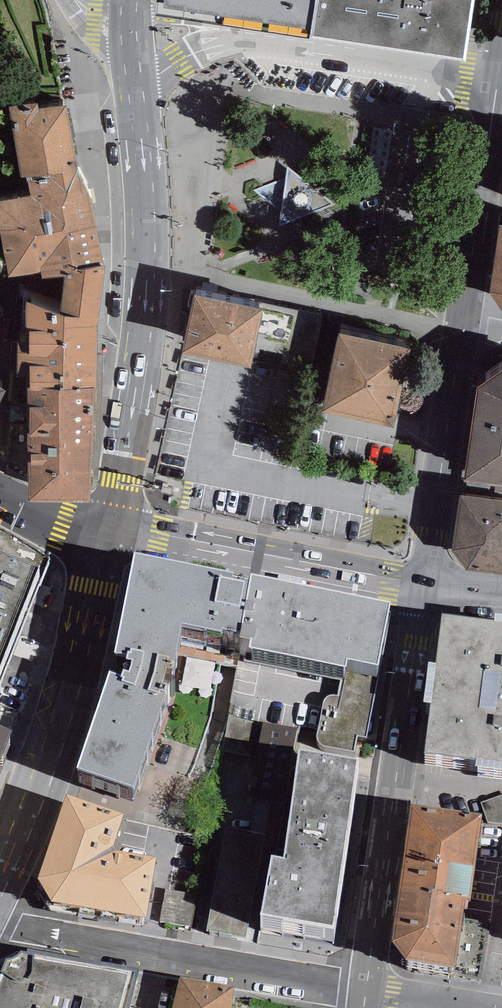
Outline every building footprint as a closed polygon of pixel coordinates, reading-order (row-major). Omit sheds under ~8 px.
[(315,0),(162,0),(162,5),(311,26),(315,0)] [(311,26),(310,30),(463,55),(472,0),(315,0),(311,26)] [(37,103),(10,106),(21,175),(26,174),(27,179),(77,167),(66,104),(38,107),(37,103)] [(77,167),(27,179),(30,194),(0,199),(0,228),(0,230),(33,225),(34,234),(65,227),(65,231),(96,223),(90,197),(77,167)] [(500,210),(491,277),(501,295),(501,211),(500,210)] [(104,263),(96,223),(65,231),(65,227),(34,234),(33,225),(0,230),(9,275),(40,268),(42,278),(64,274),(75,272),(74,268),(104,263)] [(97,325),(104,263),(74,268),(75,272),(64,274),(61,300),(24,289),(22,325),(26,325),(25,340),(17,340),(17,374),(25,374),(24,384),(28,383),(28,386),(95,387),(97,325)] [(312,362),(323,313),(198,285),(183,348),(251,363),(255,349),(312,362)] [(412,340),(339,324),(322,401),(394,417),(412,340)] [(476,384),(471,427),(501,432),(501,368),(476,384)] [(90,499),(95,387),(28,386),(29,499),(90,499)] [(471,427),(463,477),(501,483),(501,432),(471,427)] [(458,493),(452,549),(468,569),(501,574),(501,498),(458,493)] [(232,586),(133,567),(112,667),(126,667),(124,677),(131,677),(127,689),(122,686),(121,691),(107,686),(75,783),(132,802),(163,705),(159,704),(164,685),(169,685),(179,638),(207,642),(212,647),(220,649),(220,646),(238,647),(243,622),(239,621),(244,599),(230,595),(232,586)] [(38,583),(0,568),(0,679),(38,583)] [(387,616),(248,589),(243,622),(238,647),(236,650),(248,653),(246,661),(321,676),(314,720),(315,725),(319,730),(352,733),(355,716),(364,718),(371,679),(375,679),(387,616)] [(494,622),(493,630),(441,623),(434,673),(428,672),(423,712),(429,713),(423,763),(476,770),(475,776),(501,779),(501,623),(494,622)] [(191,652),(185,677),(212,684),(218,658),(191,652)] [(257,753),(263,722),(229,716),(223,746),(257,753)] [(298,729),(263,722),(257,753),(248,802),(255,803),(270,806),(283,808),(298,729)] [(0,737),(0,765),(9,741),(0,737)] [(358,778),(300,769),(284,876),(271,874),(262,934),(333,944),(358,778)] [(122,820),(67,801),(37,883),(51,906),(146,922),(154,865),(115,859),(112,853),(122,820)] [(255,803),(249,833),(264,836),(270,806),(255,803)] [(481,822),(410,811),(391,949),(407,968),(453,976),(464,908),(469,908),(481,822)] [(249,833),(226,828),(206,932),(244,939),(264,836),(249,833)] [(171,887),(165,915),(190,920),(195,892),(171,887)] [(22,944),(20,944),(18,947),(14,949),(10,951),(6,951),(2,959),(0,959),(0,1007),(128,1007),(138,968),(131,966),(34,948),(34,946),(22,944)] [(235,986),(180,977),(172,1007),(231,1007),(235,986)]
